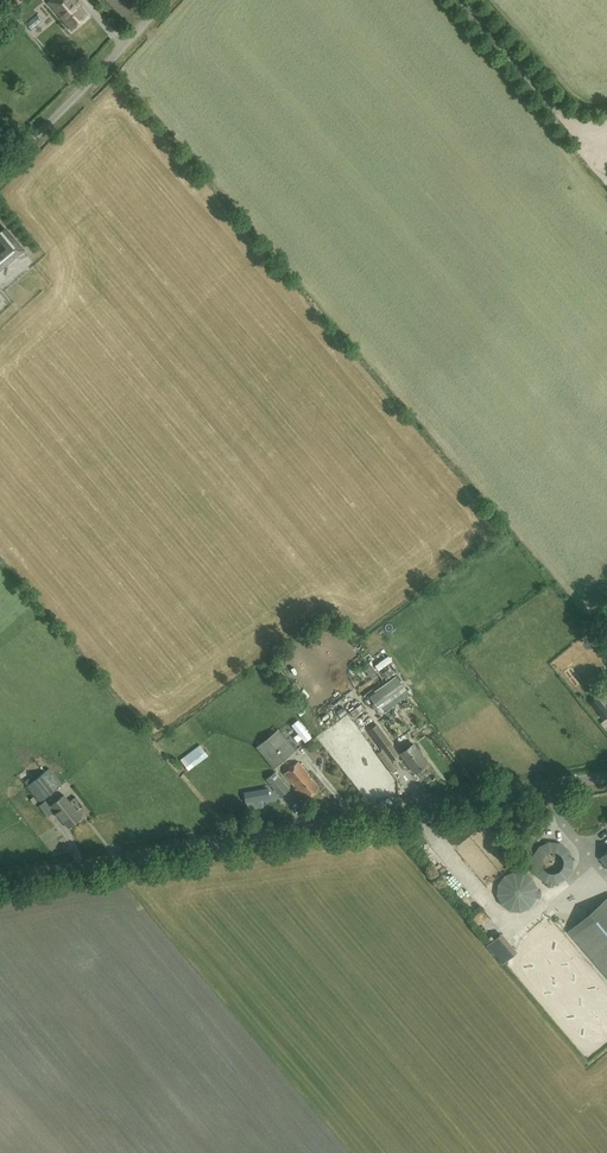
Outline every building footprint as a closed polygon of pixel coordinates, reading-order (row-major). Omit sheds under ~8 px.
[(88,17),(74,0),(52,0),(49,3),(72,31),(88,17)] [(40,10),(28,19),(34,27),(46,18),(40,10)] [(0,233),(0,235),(9,246),(9,251),(0,259),(0,270),(23,250),(5,229),(0,233)] [(333,671),(327,674),(335,693),(341,691),(333,671)] [(404,686),(396,676),(369,696),(376,706),(404,686)] [(606,718),(606,710),(597,698),(594,694),(588,699),(591,703),(590,703),(604,721),(606,718)] [(359,700),(341,711),(345,718),(363,707),(359,700)] [(318,715),(328,727),(336,720),(326,708),(318,715)] [(391,761),(399,756),(378,725),(368,732),(381,750),(382,750),(391,761)] [(274,769),(297,751),(279,729),(256,748),(274,769)] [(415,773),(427,764),(413,744),(400,753),(415,773)] [(188,770),(208,756),(200,746),(180,760),(188,770)] [(299,790),(305,798),(318,787),(298,761),(283,773),(298,791),(299,790)] [(395,770),(406,791),(415,786),(404,765),(395,770)] [(27,787),(37,801),(39,803),(62,785),(49,768),(27,787)] [(280,796),(289,789),(275,772),(266,779),(280,796)] [(270,785),(241,790),(244,810),(273,805),(270,785)] [(68,828),(82,818),(64,794),(51,805),(68,828)] [(48,816),(54,811),(46,800),(39,806),(48,816)] [(456,869),(446,871),(448,878),(457,876),(456,869)] [(568,932),(606,977),(606,898),(568,932)] [(506,946),(517,937),(511,930),(500,939),(506,946)]
